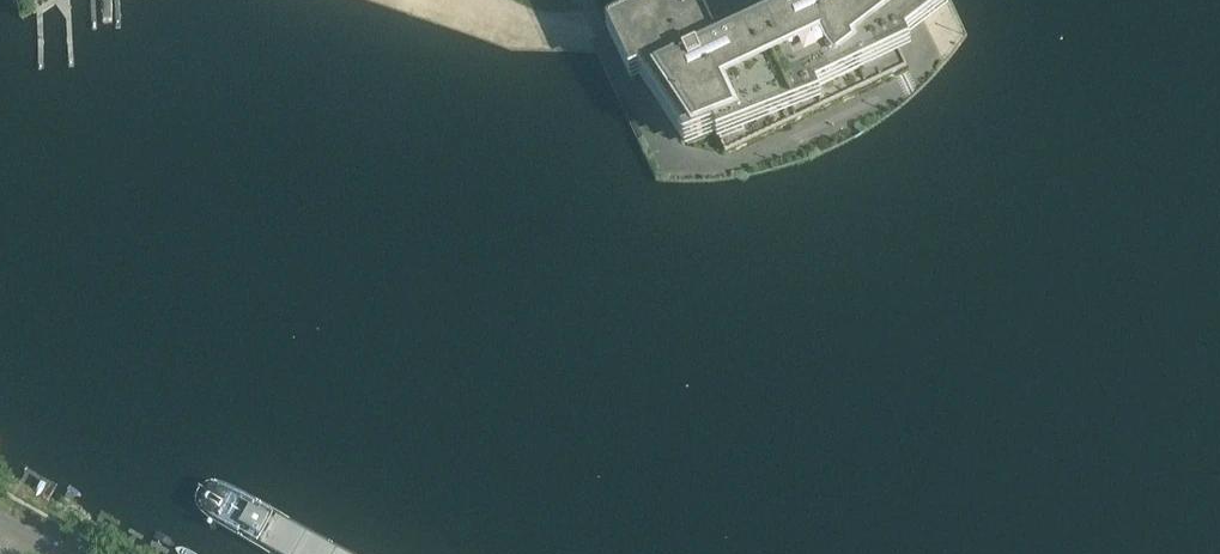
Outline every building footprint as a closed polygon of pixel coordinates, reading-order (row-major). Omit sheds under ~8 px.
[(635,16),(610,28),(634,77),(650,70),(657,87),(655,92),(654,92),(687,142),(715,131),(726,153),(907,68),(901,55),(912,50),(908,41),(949,10),(943,0),(793,0),(705,41),(700,32),(710,27),(704,16),(703,13),(686,21),(676,0),(669,0),(635,16)] [(635,16),(669,0),(627,0),(635,16)] [(686,21),(703,13),(704,16),(711,13),(704,0),(676,0),(686,21)]
